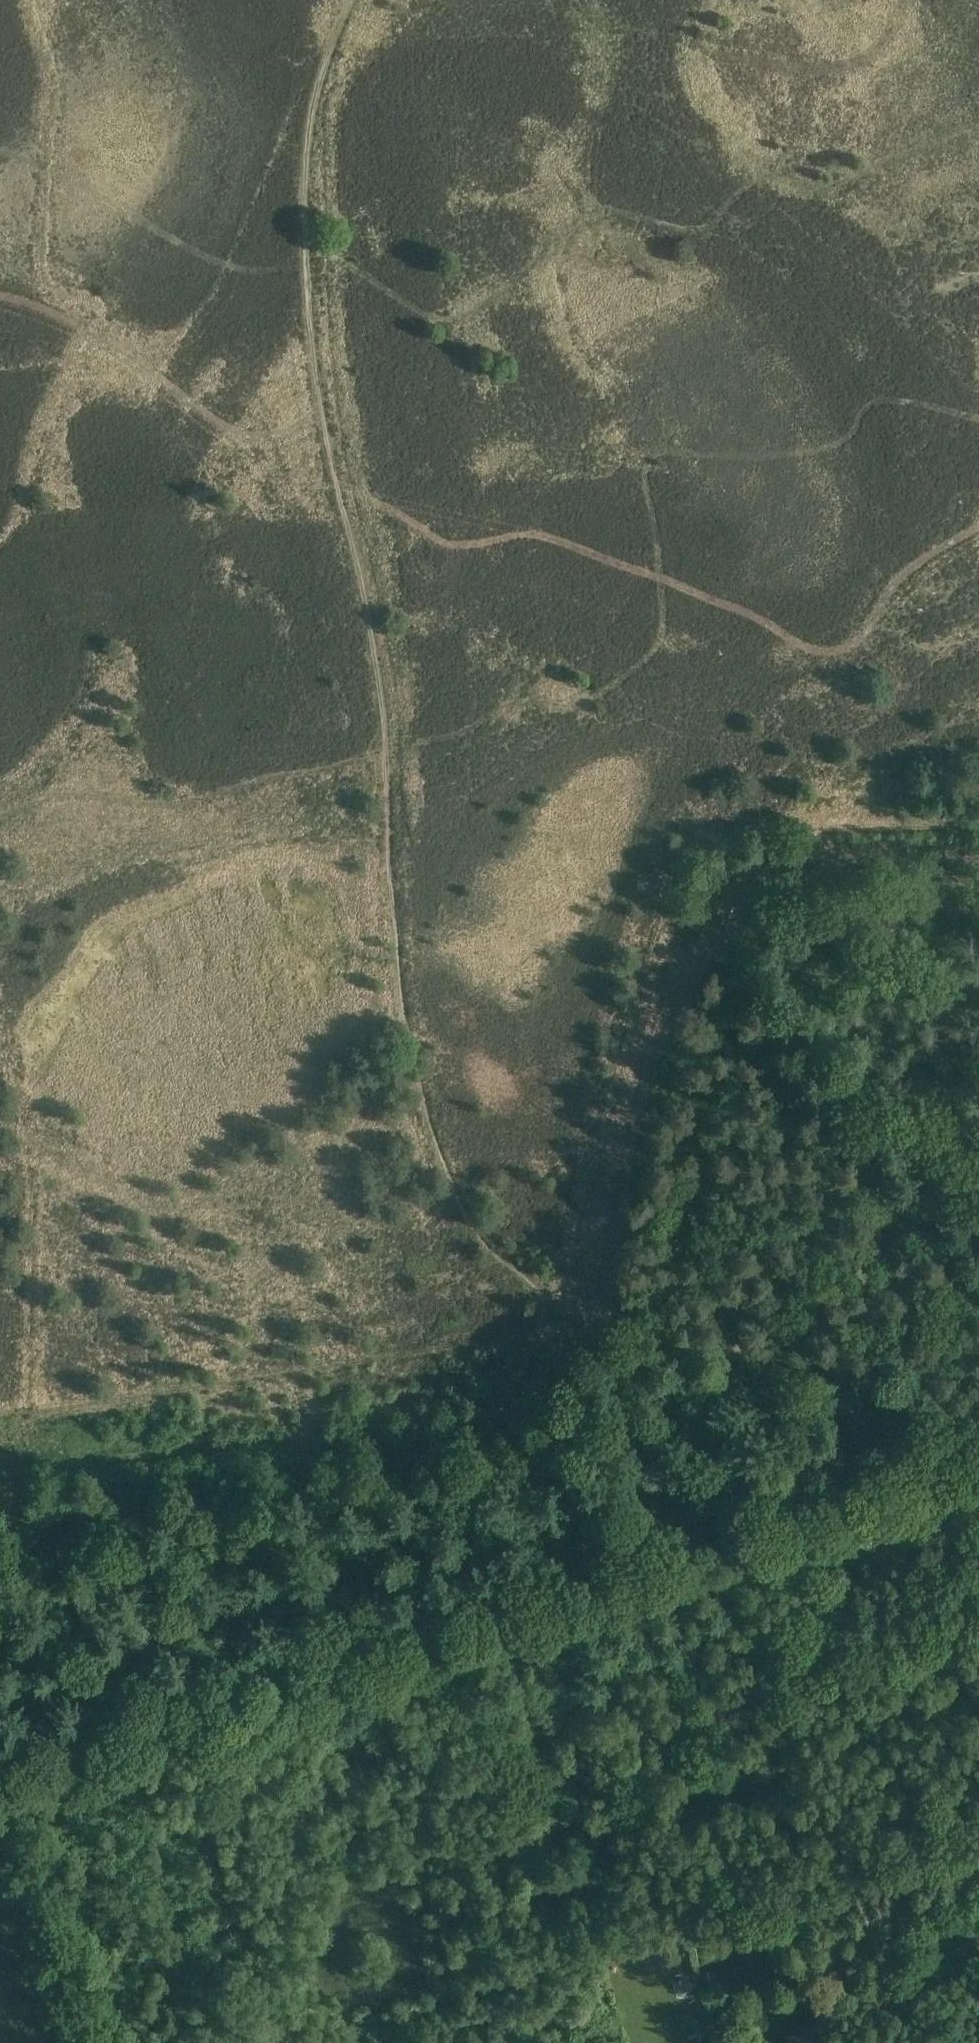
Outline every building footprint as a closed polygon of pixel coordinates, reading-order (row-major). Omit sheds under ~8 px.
[(823,2001),(812,2005),(819,2022),(787,2034),(790,2042),(835,2042),(841,2041),(831,2014),(828,2015),(823,2001)]
